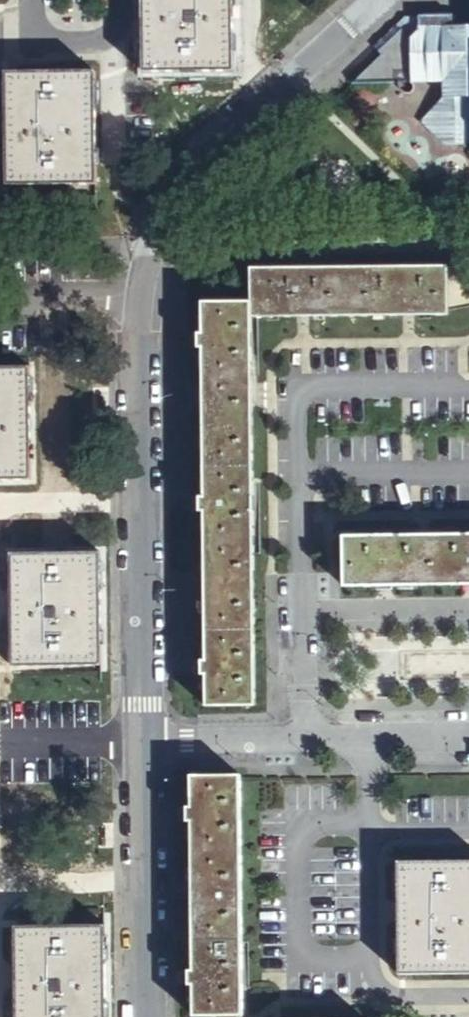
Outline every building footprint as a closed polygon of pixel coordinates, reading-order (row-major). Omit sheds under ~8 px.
[(234,71),(233,0),(144,0),(145,72),(234,71)] [(468,149),(468,32),(415,31),(414,91),(445,91),(445,112),(426,112),(426,132),(443,133),(442,149),(468,149)] [(8,183),(94,182),(93,71),(6,72),(8,183)] [(253,318),(447,317),(447,269),(252,270),(253,305),(253,318)] [(256,707),(253,318),(253,305),(203,305),(203,337),(196,337),(196,352),(204,352),(205,500),(198,500),(198,515),(206,515),(207,664),(199,664),(199,678),(207,678),(208,708),(256,707)] [(30,481),(29,369),(0,369),(0,481),(30,481)] [(468,586),(468,535),(345,537),(346,588),(468,586)] [(13,665),(101,664),(100,553),(11,554),(12,609),(13,665)] [(189,1016),(237,1016),(239,778),(191,778),(191,810),(183,810),(183,824),(190,824),(190,973),(183,973),(182,986),(190,986),(189,1016)] [(468,974),(468,863),(399,864),(399,974),(468,974)] [(105,926),(17,926),(17,982),(17,1016),(106,1016),(105,926)]
